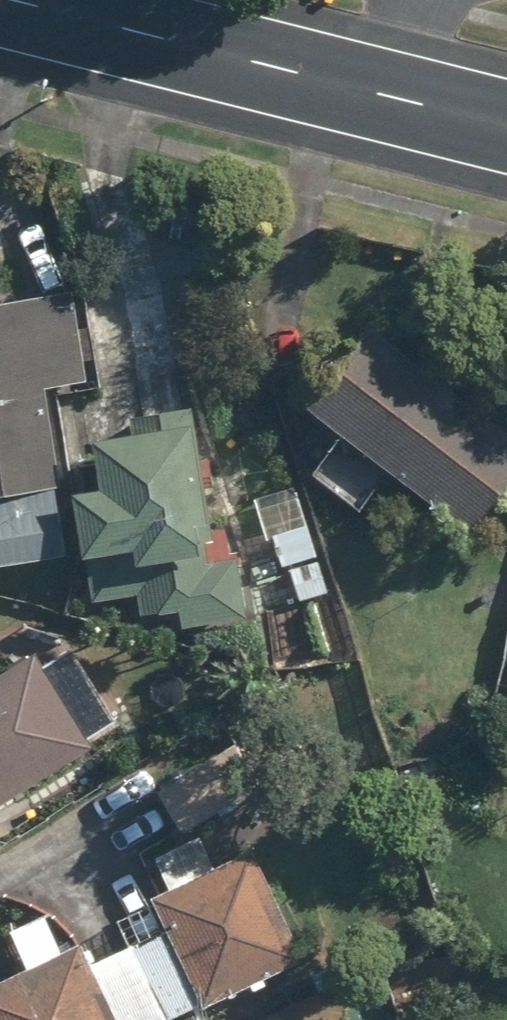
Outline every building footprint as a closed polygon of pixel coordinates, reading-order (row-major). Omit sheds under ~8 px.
[(0,305),(0,564),(76,552),(66,486),(70,486),(55,387),(97,381),(84,292),(0,305)] [(482,527),(506,496),(506,427),(378,326),(320,400),(482,527)] [(227,529),(205,417),(96,436),(104,476),(85,480),(98,550),(139,542),(143,565),(215,551),(212,532),(227,529)] [(401,470),(346,426),(312,470),(367,513),(401,470)] [(302,486),(264,498),(297,608),(336,596),(302,486)] [(249,574),(139,574),(139,624),(249,624),(249,574)] [(110,748),(102,734),(128,718),(84,642),(48,662),(44,654),(0,679),(0,812),(110,748)] [(260,838),(160,885),(214,1002),(314,955),(260,838)] [(89,941),(69,949),(52,910),(19,923),(39,970),(0,986),(0,1019),(122,1019),(89,941)]
